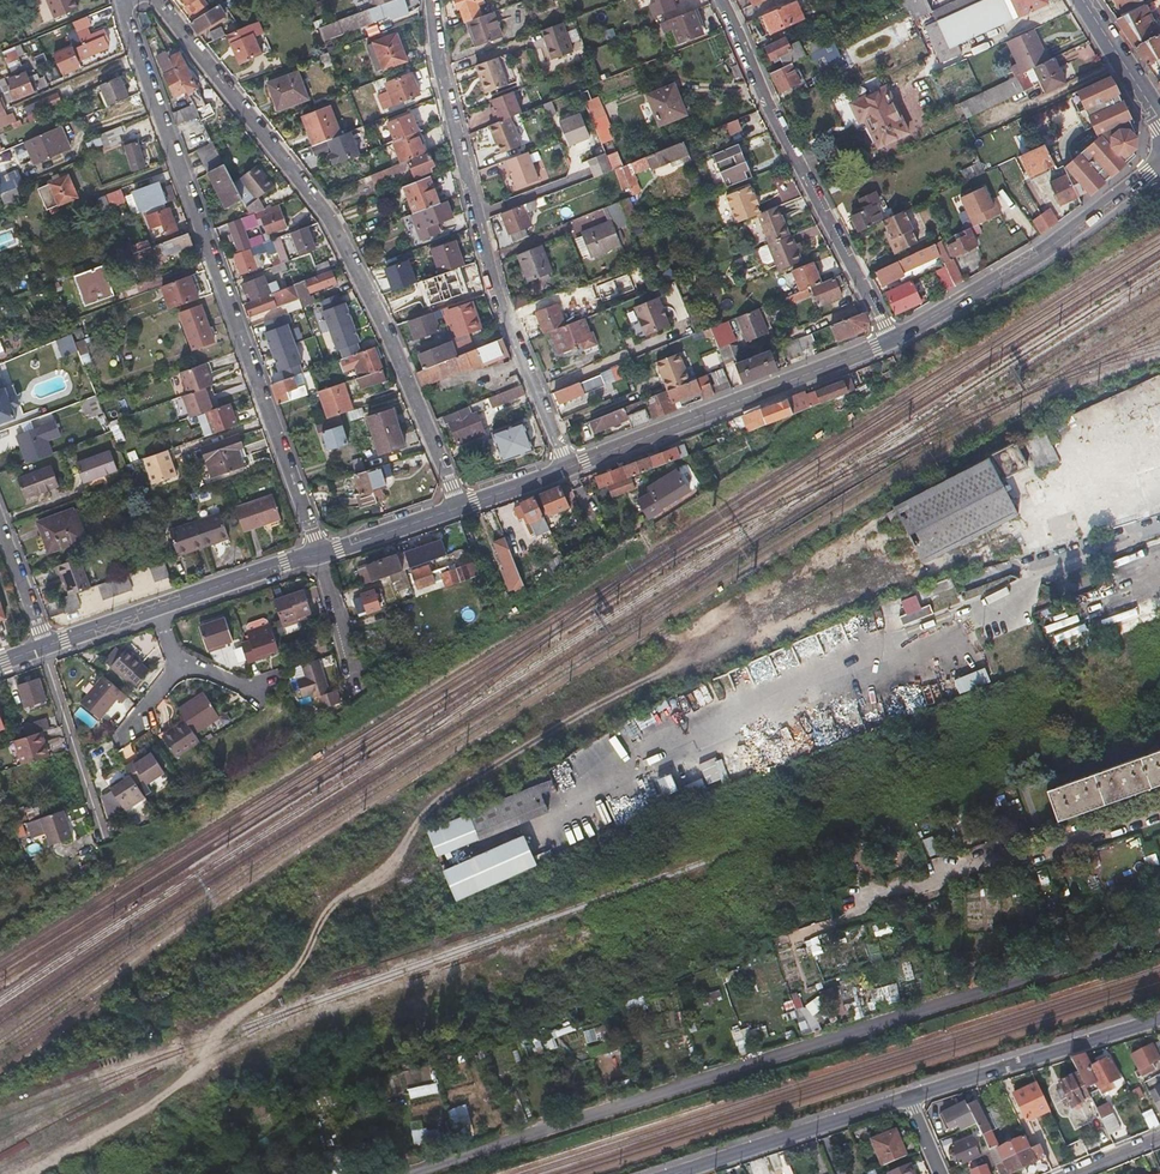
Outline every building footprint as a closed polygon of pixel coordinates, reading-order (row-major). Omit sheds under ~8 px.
[(53,20),(76,10),(71,0),(45,0),(53,20)] [(186,3),(184,6),(192,16),(207,4),(204,0),(184,0),(186,3)] [(371,7),(342,17),(316,25),(321,38),(340,31),(339,31),(387,14),(388,18),(407,12),(403,0),(390,0),(371,7)] [(457,10),(460,9),(464,21),(469,20),(480,16),(475,3),(483,0),(453,0),(457,10)] [(901,9),(906,7),(914,23),(928,16),(927,16),(920,0),(897,0),(901,9)] [(952,60),(962,55),(958,46),(1046,4),(1044,0),(986,0),(932,26),(925,29),(942,65),(952,60)] [(927,16),(928,16),(932,26),(986,0),(960,0),(927,16)] [(1140,0),(1115,0),(1119,10),(1140,0)] [(759,18),(763,26),(767,35),(803,19),(796,2),(759,18)] [(198,32),(225,16),(227,15),(219,3),(191,22),(198,32)] [(1135,47),(1158,35),(1143,5),(1116,18),(1135,47)] [(672,29),(677,42),(702,32),(693,10),(660,23),(664,33),(672,29)] [(493,11),(480,16),(469,20),(478,44),(501,36),(493,11)] [(81,46),(72,50),(77,61),(108,47),(105,42),(107,40),(102,30),(90,36),(86,28),(90,26),(86,18),(71,24),(81,46)] [(252,22),(227,34),(240,64),(264,54),(255,35),(265,32),(259,20),(252,22)] [(561,22),(541,30),(551,59),(572,52),(561,22)] [(225,35),(223,31),(221,27),(210,33),(214,40),(225,35)] [(1034,67),(1048,60),(1043,51),(1032,30),(1007,42),(1022,73),(1034,67)] [(381,69),(393,65),(404,60),(395,34),(371,43),(381,69)] [(1158,35),(1135,47),(1147,65),(1159,58),(1159,34),(1158,35)] [(806,46),(809,53),(815,50),(826,45),(822,38),(806,46)] [(791,62),(798,59),(805,56),(799,43),(789,49),(784,39),(765,48),(770,60),(779,56),(784,66),(791,62)] [(829,52),(832,59),(835,65),(820,72),(824,83),(846,72),(834,41),(826,45),(815,50),(819,57),(829,52)] [(22,71),(18,63),(15,56),(21,53),(18,46),(1,54),(11,75),(22,71)] [(77,61),(72,50),(70,46),(51,55),(57,66),(60,75),(79,66),(77,61)] [(193,105),(199,115),(202,121),(215,113),(210,102),(206,105),(194,83),(178,52),(176,54),(173,49),(166,53),(186,91),(193,105)] [(1047,49),(1043,51),(1048,60),(1052,58),(1047,49)] [(176,96),(186,91),(166,53),(165,52),(154,58),(165,78),(166,79),(176,96)] [(325,67),(331,64),(326,52),(320,54),(325,67)] [(45,53),(34,58),(38,67),(49,63),(45,53)] [(1052,58),(1048,60),(1034,67),(1039,79),(1045,91),(1065,82),(1054,57),(1052,58)] [(497,58),(477,65),(483,80),(480,80),(485,93),(507,85),(497,58)] [(796,72),(791,62),(784,66),(771,72),(779,92),(804,81),(799,70),(796,72)] [(477,65),(475,66),(480,80),(483,80),(477,65)] [(277,110),(292,104),(308,98),(297,71),(267,82),(277,110)] [(11,89),(29,81),(25,73),(7,80),(11,89)] [(959,103),(962,110),(965,118),(1024,91),(1017,75),(959,103)] [(1114,82),(1109,75),(1067,95),(1079,120),(1087,117),(1091,126),(1092,127),(1068,150),(1072,158),(1065,166),(1068,174),(1077,196),(1087,192),(1092,196),(1137,162),(1135,156),(1138,154),(1139,144),(1136,138),(1140,137),(1114,82)] [(109,106),(118,102),(127,98),(118,76),(100,84),(109,106)] [(400,78),(389,83),(377,87),(385,107),(408,98),(400,78)] [(34,93),(29,81),(11,89),(9,90),(14,102),(34,93)] [(686,113),(680,98),(675,84),(647,94),(659,123),(686,113)] [(864,120),(871,135),(878,150),(909,135),(886,85),(849,102),(859,123),(864,120)] [(519,112),(512,91),(490,100),(493,107),(495,112),(491,113),(495,122),(508,117),(519,112)] [(60,101),(58,97),(56,93),(24,107),(28,115),(60,101)] [(596,97),(583,102),(588,114),(591,120),(600,116),(596,107),(600,105),(596,97)] [(184,121),(199,115),(193,105),(180,111),(184,121)] [(301,117),(307,131),(312,145),(340,135),(328,106),(301,117)] [(1,110),(0,110),(0,128),(6,125),(13,122),(10,114),(3,117),(1,110)] [(578,112),(557,121),(567,144),(588,136),(578,112)] [(751,112),(730,121),(734,132),(756,123),(751,112)] [(387,123),(394,141),(416,132),(409,114),(387,123)] [(495,122),(488,125),(495,145),(497,144),(500,153),(520,145),(508,117),(495,122)] [(1087,117),(1079,120),(1084,129),(1091,126),(1087,117)] [(18,120),(13,122),(6,125),(8,130),(19,125),(18,120)] [(24,142),(29,153),(34,164),(69,149),(59,127),(24,142)] [(111,148),(116,146),(121,143),(118,135),(122,133),(119,127),(104,133),(111,148)] [(416,132),(394,141),(393,141),(401,163),(409,160),(425,154),(416,132)] [(89,150),(102,145),(99,137),(86,142),(89,150)] [(634,174),(665,162),(669,160),(671,165),(689,157),(682,140),(620,165),(626,180),(629,187),(637,184),(634,174)] [(121,147),(122,150),(123,153),(126,152),(131,168),(143,164),(137,142),(121,147)] [(198,150),(209,173),(225,165),(222,160),(213,142),(198,150)] [(1044,144),(1030,150),(1017,157),(1027,177),(1053,164),(1044,144)] [(614,151),(605,154),(606,158),(611,168),(614,167),(620,165),(614,151)] [(527,152),(504,160),(514,188),(537,180),(527,152)] [(409,162),(409,160),(401,163),(371,175),(376,188),(391,183),(387,173),(393,171),(394,173),(403,170),(402,168),(410,164),(415,177),(431,171),(429,167),(433,165),(429,154),(409,162)] [(606,158),(589,165),(594,175),(611,168),(606,158)] [(242,200),(250,215),(253,214),(265,209),(259,196),(274,185),(257,164),(234,183),(242,200)] [(226,208),(242,200),(234,183),(225,165),(209,173),(226,208)] [(622,190),(629,187),(626,180),(620,165),(614,167),(622,190)] [(15,185),(21,183),(15,169),(0,175),(0,191),(15,185)] [(44,207),(59,201),(75,195),(66,174),(35,186),(44,207)] [(1068,174),(1059,177),(1050,181),(1058,203),(1077,196),(1068,174)] [(414,214),(439,204),(428,176),(403,186),(414,214)] [(143,210),(164,203),(176,199),(172,189),(161,193),(160,188),(158,184),(135,192),(142,210),(143,210)] [(15,185),(0,191),(0,195),(3,201),(19,194),(15,185)] [(170,185),(160,188),(161,193),(172,189),(170,185)] [(751,195),(748,186),(726,195),(738,222),(757,214),(760,213),(756,205),(758,204),(754,193),(751,195)] [(973,226),(1000,213),(996,205),(993,206),(990,199),(983,186),(959,198),(973,226)] [(123,190),(98,195),(101,208),(125,203),(123,190)] [(886,211),(887,211),(888,210),(884,201),(879,203),(874,192),(859,199),(863,208),(849,214),(854,222),(850,224),(853,230),(856,229),(858,232),(882,221),(888,218),(886,211)] [(532,200),(535,208),(543,205),(540,197),(532,200)] [(525,234),(524,232),(523,229),(530,226),(524,213),(535,208),(532,200),(499,214),(510,240),(525,234)] [(446,201),(439,204),(414,214),(407,216),(416,241),(439,233),(435,224),(452,218),(446,201)] [(166,209),(164,203),(143,210),(150,228),(161,225),(164,233),(175,229),(168,209),(166,209)] [(579,233),(584,245),(589,258),(619,246),(613,230),(627,224),(618,203),(604,208),(609,221),(579,233)] [(250,215),(238,219),(239,221),(228,225),(237,246),(247,242),(245,237),(241,226),(262,219),(267,233),(285,226),(277,205),(265,209),(253,214),(250,215)] [(770,244),(788,237),(776,207),(760,213),(757,214),(770,244)] [(1049,208),(1032,221),(1041,234),(1058,222),(1049,208)] [(902,211),(888,218),(882,221),(887,231),(891,240),(889,242),(893,251),(897,252),(917,243),(910,229),(911,229),(902,211)] [(980,230),(977,224),(973,226),(969,228),(972,234),(980,230)] [(290,233),(295,243),(299,254),(314,248),(306,227),(290,233)] [(961,237),(956,240),(958,243),(948,248),(952,257),(977,245),(972,234),(969,228),(959,233),(961,237)] [(152,246),(154,251),(156,257),(191,244),(186,233),(152,246)] [(944,240),(948,248),(958,243),(956,240),(961,237),(959,233),(944,240)] [(252,234),(245,237),(247,242),(250,248),(262,243),(259,236),(254,238),(252,234)] [(779,270),(791,266),(802,261),(792,235),(788,237),(770,244),(768,244),(779,270)] [(272,240),(277,253),(281,251),(279,248),(283,247),(279,237),(272,240)] [(271,255),(277,253),(272,240),(266,242),(271,255)] [(144,241),(127,248),(130,254),(146,248),(144,241)] [(932,245),(937,255),(945,251),(941,241),(932,245)] [(646,259),(653,256),(646,243),(639,245),(646,259)] [(516,254),(521,268),(526,282),(550,272),(538,244),(516,254)] [(456,245),(452,246),(447,248),(446,245),(431,251),(439,275),(464,266),(456,245)] [(906,268),(912,265),(918,262),(921,265),(938,257),(937,255),(932,245),(902,259),(906,268)] [(264,264),(262,259),(260,254),(252,256),(250,250),(235,255),(242,272),(264,264)] [(949,275),(953,273),(957,271),(950,258),(942,262),(949,275)] [(394,289),(419,281),(411,259),(387,267),(394,289)] [(317,275),(324,273),(331,270),(327,261),(313,266),(317,275)] [(272,267),(273,270),(274,274),(287,269),(284,262),(272,267)] [(874,272),(877,279),(880,286),(903,275),(896,262),(874,272)] [(812,287),(835,278),(831,269),(819,274),(814,263),(793,271),(801,292),(812,287)] [(73,274),(79,290),(84,305),(114,295),(103,264),(73,274)] [(305,280),(293,284),(297,295),(299,300),(302,307),(314,303),(311,297),(308,298),(305,290),(308,289),(310,292),(336,283),(332,272),(306,281),(305,280)] [(169,309),(183,304),(197,299),(194,290),(197,288),(192,275),(161,286),(169,309)] [(843,286),(840,276),(835,278),(839,287),(843,286)] [(248,300),(272,291),(277,290),(274,282),(267,284),(264,277),(242,285),(248,300)] [(835,278),(812,287),(819,304),(842,295),(839,287),(835,278)] [(884,293),(889,304),(894,315),(921,303),(911,281),(884,293)] [(277,290),(272,291),(273,294),(247,303),(251,317),(278,308),(276,302),(297,295),(293,284),(277,290)] [(514,309),(521,307),(527,304),(523,294),(510,300),(514,309)] [(634,307),(640,321),(646,335),(670,325),(658,297),(634,307)] [(286,305),(289,312),(302,307),(299,300),(286,305)] [(457,338),(481,330),(473,303),(448,312),(457,338)] [(543,336),(551,332),(564,327),(555,304),(533,312),(543,336)] [(184,327),(205,320),(200,306),(179,313),(184,327)] [(744,338),(765,330),(757,310),(736,318),(744,338)] [(408,322),(411,331),(414,340),(438,332),(434,320),(441,316),(440,311),(408,322)] [(847,336),(847,335),(846,333),(855,330),(856,333),(866,329),(869,323),(864,313),(831,326),(836,341),(847,336)] [(551,332),(552,336),(553,339),(552,340),(556,352),(563,354),(577,349),(576,346),(580,344),(581,347),(583,350),(596,345),(591,333),(589,333),(583,319),(578,321),(573,323),(564,327),(551,332)] [(730,319),(713,327),(720,343),(738,335),(730,319)] [(212,341),(205,320),(184,327),(191,348),(212,341)] [(767,334),(765,330),(744,338),(746,342),(767,334)] [(74,341),(71,332),(57,338),(63,354),(77,348),(76,347),(74,341)] [(456,357),(447,361),(451,372),(469,365),(470,367),(496,356),(497,360),(509,355),(501,338),(456,357)] [(74,341),(76,347),(77,348),(79,354),(86,351),(81,339),(74,341)] [(796,340),(789,343),(782,345),(788,361),(803,355),(796,340)] [(729,344),(718,348),(725,365),(735,361),(729,344)] [(436,365),(447,361),(456,357),(451,345),(420,356),(425,370),(436,365)] [(360,378),(382,371),(374,347),(353,355),(360,378)] [(132,348),(112,355),(115,364),(135,357),(132,348)] [(89,360),(86,351),(79,354),(82,362),(89,360)] [(768,351),(752,357),(736,363),(743,383),(776,370),(768,351)] [(710,367),(718,363),(713,354),(705,357),(710,367)] [(674,357),(653,366),(663,392),(668,390),(684,384),(674,357)] [(421,384),(451,372),(447,361),(436,365),(425,370),(417,373),(421,384)] [(178,371),(186,392),(204,386),(211,384),(203,363),(178,371)] [(687,383),(694,399),(695,398),(694,394),(700,392),(701,396),(702,399),(730,388),(724,368),(687,383)] [(386,381),(382,371),(360,378),(359,378),(362,388),(386,381)] [(602,373),(554,393),(559,405),(607,386),(602,373)] [(16,416),(12,406),(9,397),(0,375),(0,422),(16,416)] [(279,403),(294,398),(309,394),(306,384),(298,387),(294,376),(272,383),(279,403)] [(814,388),(800,393),(786,398),(787,399),(793,414),(846,394),(848,393),(843,381),(815,392),(814,388)] [(340,415),(340,414),(353,410),(344,383),(318,391),(328,419),(340,415)] [(691,400),(694,399),(687,383),(684,384),(668,390),(673,402),(679,400),(689,396),(691,400)] [(520,384),(503,391),(486,398),(491,409),(524,395),(520,384)] [(202,413),(212,409),(204,386),(186,392),(181,394),(189,417),(202,413)] [(676,410),(673,402),(668,390),(663,392),(644,400),(652,419),(676,410)] [(94,393),(86,396),(78,400),(85,417),(101,410),(94,393)] [(16,394),(9,397),(12,406),(19,403),(16,394)] [(793,414),(787,399),(761,409),(760,408),(759,409),(765,424),(793,414)] [(624,407),(628,419),(631,427),(649,420),(641,401),(624,407)] [(212,409),(202,413),(210,435),(238,426),(230,404),(212,409)] [(595,432),(628,419),(624,407),(616,411),(591,420),(595,432)] [(761,426),(765,424),(759,409),(755,411),(761,426)] [(382,455),(394,451),(407,447),(394,410),(369,418),(382,455)] [(472,416),(471,413),(469,410),(461,413),(463,420),(449,425),(456,442),(482,431),(476,415),(472,416)] [(344,426),(340,415),(328,419),(316,422),(318,428),(321,434),(324,433),(344,426)] [(26,462),(50,453),(44,439),(58,434),(52,420),(15,435),(26,462)] [(534,452),(523,424),(492,435),(503,463),(534,452)] [(710,427),(716,443),(725,439),(719,424),(710,427)] [(324,433),(327,441),(330,449),(350,443),(344,426),(324,433)] [(200,446),(205,458),(236,448),(241,446),(237,434),(200,446)] [(891,510),(892,511),(892,512),(883,517),(889,529),(899,524),(921,568),(1016,517),(998,484),(1026,469),(1014,446),(891,510)] [(647,457),(651,468),(679,457),(674,447),(647,457)] [(236,448),(205,458),(211,477),(242,466),(236,448)] [(167,449),(141,457),(150,483),(175,475),(167,449)] [(81,482),(115,469),(107,450),(73,463),(81,482)] [(630,476),(640,472),(651,468),(647,457),(622,467),(626,477),(630,476)] [(378,502),(379,502),(386,500),(383,489),(387,488),(385,480),(394,477),(390,465),(368,471),(378,502)] [(24,498),(57,485),(49,466),(16,479),(24,498)] [(608,484),(626,477),(622,467),(596,476),(601,487),(608,484)] [(635,498),(645,515),(660,506),(660,505),(687,489),(674,467),(645,484),(648,490),(635,498)] [(1134,475),(1149,519),(1159,515),(1159,467),(1134,475)] [(362,508),(378,502),(368,471),(357,475),(363,493),(358,495),(362,508)] [(205,484),(202,473),(188,478),(192,488),(205,484)] [(626,477),(608,484),(612,496),(634,487),(630,476),(626,477)] [(541,493),(545,504),(550,515),(569,506),(559,486),(541,493)] [(243,532),(261,525),(280,518),(270,494),(234,508),(243,532)] [(534,497),(528,500),(522,502),(523,504),(527,514),(537,536),(550,530),(534,497)] [(48,540),(53,552),(85,539),(73,510),(37,524),(44,541),(48,540)] [(203,546),(211,543),(227,537),(218,512),(194,521),(203,546)] [(1048,525),(1051,535),(1054,545),(1040,550),(1042,554),(1077,542),(1068,513),(1056,517),(1057,522),(1048,525)] [(203,546),(194,521),(169,531),(177,552),(194,546),(195,549),(203,546)] [(504,536),(499,538),(493,540),(510,586),(516,584),(521,582),(504,536)] [(410,566),(451,554),(446,537),(405,550),(410,566)] [(178,555),(195,549),(194,546),(177,552),(178,555)] [(390,573),(403,568),(397,553),(391,555),(358,567),(364,582),(390,573)] [(561,572),(567,568),(561,555),(555,557),(561,572)] [(162,556),(154,559),(147,562),(153,577),(168,571),(162,556)] [(77,557),(54,567),(57,576),(60,575),(68,595),(73,593),(89,586),(77,557)] [(554,576),(561,572),(555,557),(548,561),(554,576)] [(469,576),(477,573),(472,561),(465,563),(469,576)] [(448,564),(439,567),(430,571),(428,564),(411,570),(417,587),(443,579),(445,585),(469,576),(465,563),(450,569),(448,564)] [(536,575),(543,583),(553,576),(546,567),(536,575)] [(407,576),(405,572),(404,568),(403,568),(390,573),(393,581),(396,580),(407,576)] [(96,584),(102,598),(130,587),(124,572),(96,584)] [(396,580),(403,600),(414,597),(409,584),(407,576),(396,580)] [(525,594),(521,582),(516,584),(521,597),(525,594)] [(414,597),(420,594),(419,591),(416,591),(413,583),(409,584),(414,597)] [(280,621),(295,616),(310,611),(302,588),(272,598),(280,621)] [(358,617),(381,609),(379,601),(384,599),(380,588),(361,594),(362,597),(352,600),(358,617)] [(59,599),(65,613),(79,607),(73,593),(68,595),(59,599)] [(904,635),(932,634),(931,609),(904,610),(904,635)] [(283,629),(298,623),(295,616),(280,621),(283,629)] [(216,648),(215,647),(215,645),(225,642),(231,639),(224,617),(199,626),(208,651),(216,648)] [(267,652),(272,650),(277,648),(269,625),(268,625),(266,620),(263,619),(248,624),(246,627),(248,632),(247,633),(249,639),(239,642),(246,662),(267,655),(267,652)] [(136,657),(130,653),(125,648),(109,667),(133,686),(147,670),(134,660),(136,657)] [(328,690),(317,657),(300,663),(305,677),(297,680),(302,695),(310,692),(311,695),(316,694),(321,706),(339,700),(335,687),(328,690)] [(81,702),(91,710),(100,718),(117,699),(121,701),(126,696),(103,676),(81,702)] [(45,697),(42,687),(38,677),(19,684),(25,704),(45,697)] [(186,721),(194,733),(219,717),(203,692),(177,709),(183,718),(186,721)] [(40,731),(46,729),(50,728),(47,717),(32,722),(33,723),(22,727),(25,736),(40,731)] [(183,718),(160,734),(163,738),(175,730),(174,729),(186,721),(183,718)] [(163,738),(169,748),(176,757),(199,741),(194,733),(186,721),(174,729),(175,730),(163,738)] [(53,753),(46,729),(40,731),(48,754),(53,753)] [(40,731),(25,736),(18,738),(26,762),(48,754),(40,731)] [(1118,762),(1048,787),(1059,818),(1159,782),(1159,747),(1118,762)] [(131,778),(136,785),(143,779),(147,785),(164,773),(151,753),(143,759),(135,765),(133,762),(125,768),(131,778)] [(701,764),(709,784),(723,779),(725,786),(732,783),(724,760),(719,762),(717,758),(701,764)] [(670,767),(671,770),(672,773),(685,768),(683,763),(670,767)] [(146,799),(141,792),(136,785),(131,778),(122,784),(121,782),(111,788),(127,812),(146,799)] [(703,779),(683,788),(689,803),(710,795),(703,779)] [(431,831),(442,857),(553,813),(547,798),(559,794),(554,781),(431,831)] [(115,814),(124,809),(112,790),(103,795),(115,814)] [(76,835),(71,821),(66,808),(43,815),(53,842),(76,835)] [(542,868),(529,837),(449,871),(462,902),(542,868)] [(779,857),(778,854),(777,851),(768,854),(770,860),(779,857)] [(898,917),(873,924),(876,936),(902,928),(898,917)] [(824,936),(809,941),(814,955),(829,950),(824,936)] [(897,983),(868,989),(873,1009),(902,1002),(897,983)] [(783,1003),(805,1037),(822,1026),(815,1015),(828,1006),(821,995),(805,1005),(797,994),(783,1003)] [(853,1006),(856,1019),(864,1017),(860,998),(846,1001),(847,1007),(853,1006)] [(766,1023),(733,1031),(739,1055),(751,1052),(749,1043),(770,1038),(766,1023)] [(572,1024),(555,1029),(557,1035),(574,1030),(572,1024)] [(583,1030),(587,1043),(600,1039),(596,1026),(583,1030)] [(1136,1071),(1135,1071),(1138,1077),(1155,1069),(1152,1062),(1159,1058),(1159,1043),(1159,1041),(1130,1055),(1137,1070),(1136,1071)] [(1085,1087),(1096,1082),(1097,1081),(1090,1067),(1084,1054),(1070,1058),(1078,1073),(1085,1087)] [(1097,1081),(1096,1082),(1101,1093),(1112,1088),(1109,1082),(1118,1077),(1107,1057),(1090,1067),(1097,1081)] [(1077,1110),(1080,1108),(1083,1107),(1081,1103),(1091,1098),(1085,1087),(1078,1073),(1058,1082),(1065,1097),(1062,1099),(1064,1103),(1067,1102),(1070,1108),(1075,1106),(1077,1110)] [(1158,1073),(1143,1082),(1159,1114),(1159,1113),(1159,1077),(1158,1073)] [(1035,1082),(1024,1088),(1013,1093),(1027,1120),(1049,1109),(1035,1082)] [(1136,1099),(1140,1098),(1143,1096),(1138,1087),(1132,1091),(1136,1099)] [(969,1127),(976,1124),(970,1110),(967,1105),(966,1102),(939,1115),(946,1130),(959,1124),(962,1130),(969,1127)] [(970,1110),(976,1124),(980,1133),(987,1129),(974,1102),(967,1105),(970,1110)] [(994,1127),(998,1125),(1002,1123),(993,1103),(984,1107),(994,1127)] [(1097,1110),(1105,1126),(1109,1133),(1120,1128),(1107,1103),(1096,1109),(1097,1110)] [(455,1131),(473,1128),(468,1104),(450,1108),(455,1131)] [(1099,1129),(1102,1128),(1105,1126),(1097,1110),(1090,1113),(1099,1129)] [(412,1127),(414,1143),(447,1139),(445,1119),(430,1121),(431,1125),(412,1127)] [(975,1138),(982,1136),(981,1134),(980,1133),(976,1124),(969,1127),(975,1138)] [(881,1165),(893,1160),(905,1155),(894,1129),(870,1140),(881,1165)] [(982,1136),(984,1141),(987,1148),(995,1145),(996,1144),(990,1129),(981,1134),(982,1136)] [(1033,1132),(1024,1136),(1030,1148),(1039,1144),(1033,1132)] [(1024,1136),(996,1148),(1002,1161),(1030,1148),(1024,1136)] [(960,1165),(983,1155),(989,1152),(988,1149),(983,1151),(981,1148),(977,1150),(971,1137),(951,1145),(960,1165)] [(995,1165),(998,1172),(999,1173),(1009,1173),(1035,1162),(1037,1165),(1047,1160),(1039,1144),(1030,1148),(1002,1161),(995,1165)] [(995,1145),(987,1148),(988,1149),(989,1152),(995,1165),(1002,1161),(996,1148),(995,1145)] [(989,1152),(983,1155),(989,1167),(995,1165),(989,1152)] [(985,1164),(969,1170),(971,1173),(988,1173),(985,1164)] [(909,1165),(890,1173),(913,1173),(909,1165)]
